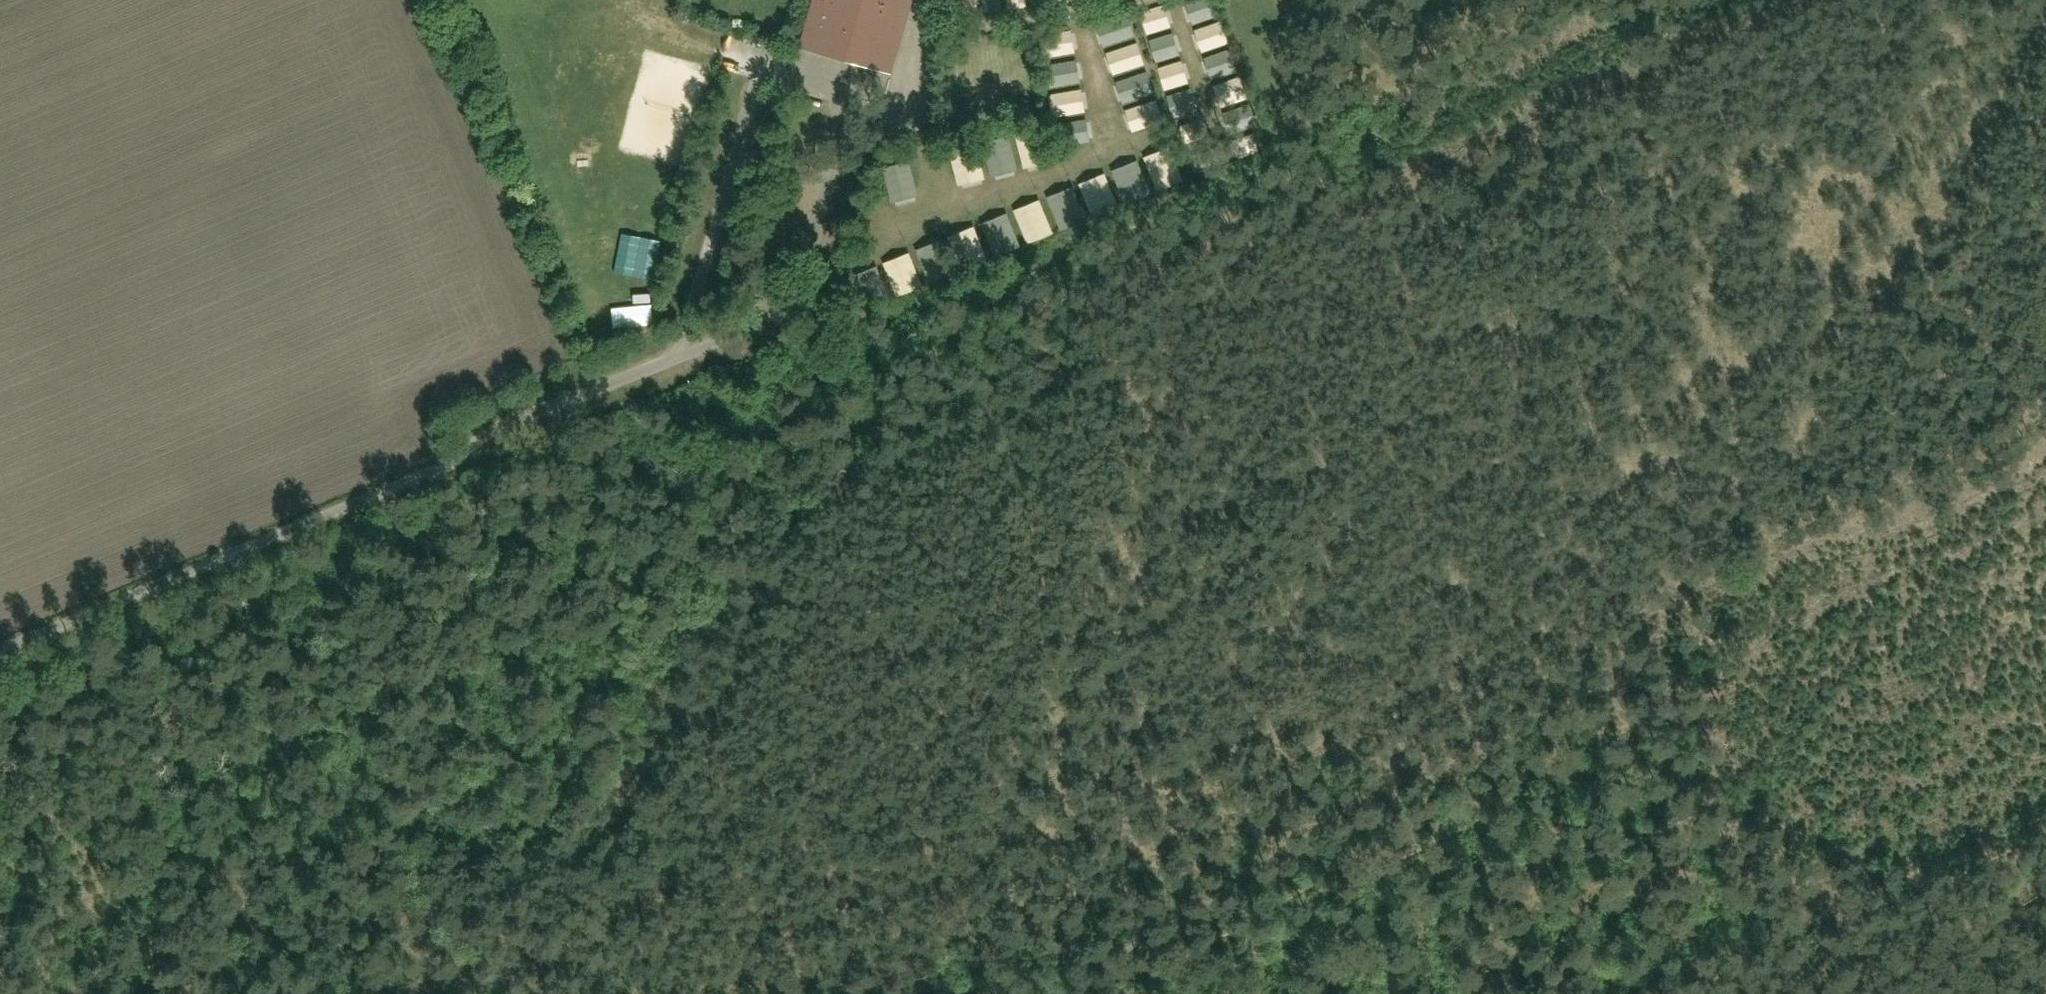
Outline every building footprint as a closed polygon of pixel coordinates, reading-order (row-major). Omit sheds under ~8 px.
[(812,35),(888,57),(905,0),(822,0),(812,35)]
